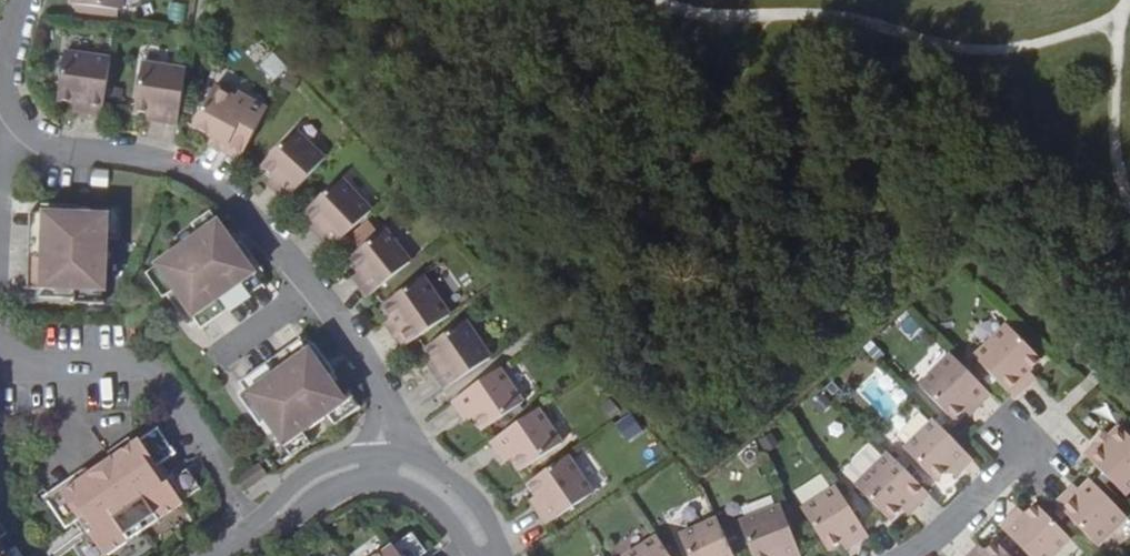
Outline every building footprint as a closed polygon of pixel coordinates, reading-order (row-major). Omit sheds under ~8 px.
[(99,106),(107,48),(61,41),(55,89),(71,92),(85,94),(84,105),(99,106)] [(174,115),(184,61),(140,54),(132,99),(146,101),(160,104),(159,113),(174,115)] [(235,150),(262,100),(234,82),(231,88),(210,76),(188,117),(207,127),(223,135),(219,141),(235,150)] [(85,94),(71,92),(70,103),(84,105),(85,94)] [(160,104),(146,101),(144,110),(159,113),(160,104)] [(281,195),(321,153),(290,123),(257,158),(266,167),(275,175),(268,182),(281,195)] [(223,135),(207,127),(204,133),(219,141),(223,135)] [(275,175),(266,167),(259,174),(268,182),(275,175)] [(323,241),(364,204),(334,171),(299,203),(309,213),(318,223),(311,229),(323,241)] [(192,212),(200,223),(218,212),(210,200),(192,212)] [(35,218),(36,201),(27,201),(26,218),(35,218)] [(91,203),(36,201),(35,218),(40,218),(38,262),(33,262),(33,278),(65,279),(89,280),(91,227),(91,203)] [(104,203),(91,203),(91,227),(104,227),(104,203)] [(200,223),(153,254),(166,274),(192,312),(207,302),(204,298),(240,273),(242,278),(256,269),(218,212),(200,223)] [(318,223),(309,213),(302,220),(311,229),(318,223)] [(35,218),(26,218),(24,262),(33,262),(38,262),(40,218),(35,218)] [(360,289),(403,253),(376,220),(341,248),(352,262),(357,268),(348,274),(360,289)] [(166,274),(153,254),(143,260),(156,281),(166,274)] [(33,262),(24,262),(24,278),(33,278),(33,262)] [(357,268),(352,262),(343,269),(348,274),(357,268)] [(394,341),(443,306),(415,268),(375,295),(385,310),(393,321),(385,326),(394,341)] [(262,277),(256,269),(242,278),(247,286),(262,277)] [(207,302),(211,309),(247,286),(242,278),(240,273),(204,298),(207,302)] [(89,293),(89,280),(65,279),(65,293),(89,293)] [(207,302),(192,312),(197,319),(211,309),(207,302)] [(393,321),(385,310),(378,315),(385,326),(393,321)] [(434,379),(480,349),(455,311),(417,336),(425,349),(432,360),(425,364),(434,379)] [(1004,397),(1007,400),(1018,388),(1011,381),(1021,372),(1033,360),(999,326),(965,359),(1004,397)] [(281,338),(286,345),(300,335),(296,329),(281,338)] [(252,373),(249,369),(236,377),(275,437),(294,424),(318,409),(339,395),(300,335),(286,345),(289,350),(252,373)] [(249,368),(249,369),(252,373),(289,350),(286,345),(281,338),(245,362),(249,368)] [(432,360),(425,349),(419,354),(425,364),(432,360)] [(986,395),(949,357),(915,388),(948,421),(958,411),(968,401),(974,407),(986,395)] [(514,394),(491,359),(442,391),(451,406),(460,400),(467,411),(473,420),(514,394)] [(236,377),(249,369),(249,368),(245,362),(232,371),(236,377)] [(1011,381),(1018,388),(1028,378),(1021,372),(1011,381)] [(346,406),(339,395),(318,409),(325,419),(346,406)] [(458,417),(467,411),(460,400),(451,406),(458,417)] [(968,401),(958,411),(964,417),(974,407),(968,401)] [(551,439),(528,403),(478,436),(488,451),(496,446),(503,456),(510,466),(551,439)] [(618,426),(628,442),(643,433),(633,417),(618,426)] [(968,461),(928,421),(898,449),(931,482),(942,471),(948,466),(955,473),(968,461)] [(104,453),(80,469),(55,485),(72,514),(78,511),(89,528),(84,531),(97,553),(192,491),(178,471),(166,479),(157,485),(145,468),(155,462),(169,452),(151,422),(126,438),(104,453)] [(294,424),(275,437),(282,448),(302,434),(294,424)] [(1118,495),(1129,483),(1129,441),(1113,425),(1103,435),(1105,438),(1096,447),(1090,441),(1078,454),(1118,495)] [(1105,438),(1103,435),(1100,432),(1090,441),(1096,447),(1105,438)] [(101,447),(104,453),(126,438),(122,434),(101,447)] [(495,462),(503,456),(496,446),(488,451),(495,462)] [(582,486),(556,448),(518,474),(526,486),(533,498),(527,502),(537,516),(582,486)] [(924,494),(884,451),(850,485),(884,519),(896,508),(906,499),(913,506),(924,494)] [(254,460),(244,467),(251,477),(262,470),(254,460)] [(166,479),(155,462),(145,468),(157,485),(166,479)] [(55,485),(80,469),(77,464),(40,487),(60,521),(71,515),(72,514),(55,485)] [(948,466),(942,471),(950,478),(955,473),(948,466)] [(238,470),(241,483),(251,477),(244,467),(238,470)] [(238,484),(241,483),(238,470),(232,474),(238,484)] [(1045,502),(1088,545),(1117,514),(1082,480),(1070,491),(1063,498),(1057,491),(1045,502)] [(1063,498),(1070,491),(1064,485),(1057,491),(1063,498)] [(519,490),(527,502),(533,498),(526,486),(519,490)] [(863,536),(831,486),(794,508),(820,550),(831,543),(842,536),(848,545),(863,536)] [(906,499),(896,508),(904,515),(913,506),(906,499)] [(1021,555),(1042,555),(1062,538),(1027,502),(1025,504),(1018,511),(1010,520),(1002,513),(991,524),(1021,555)] [(1010,520),(1018,511),(1011,504),(1002,513),(1010,520)] [(776,508),(733,523),(746,555),(794,555),(776,508)] [(78,511),(72,514),(71,515),(81,532),(84,531),(89,528),(78,511)] [(717,515),(678,528),(688,555),(732,555),(717,515)] [(84,531),(81,532),(68,540),(76,555),(91,555),(97,553),(84,531)] [(392,548),(399,555),(419,555),(425,551),(411,533),(392,548)] [(653,533),(617,555),(668,555),(653,533)] [(842,536),(831,543),(836,552),(848,545),(842,536)] [(0,540),(0,555),(12,555),(0,540)] [(987,540),(977,550),(971,555),(1003,555),(987,540)] [(962,553),(964,555),(971,555),(977,550),(971,545),(962,553)] [(392,548),(391,546),(377,555),(399,555),(392,548)]
